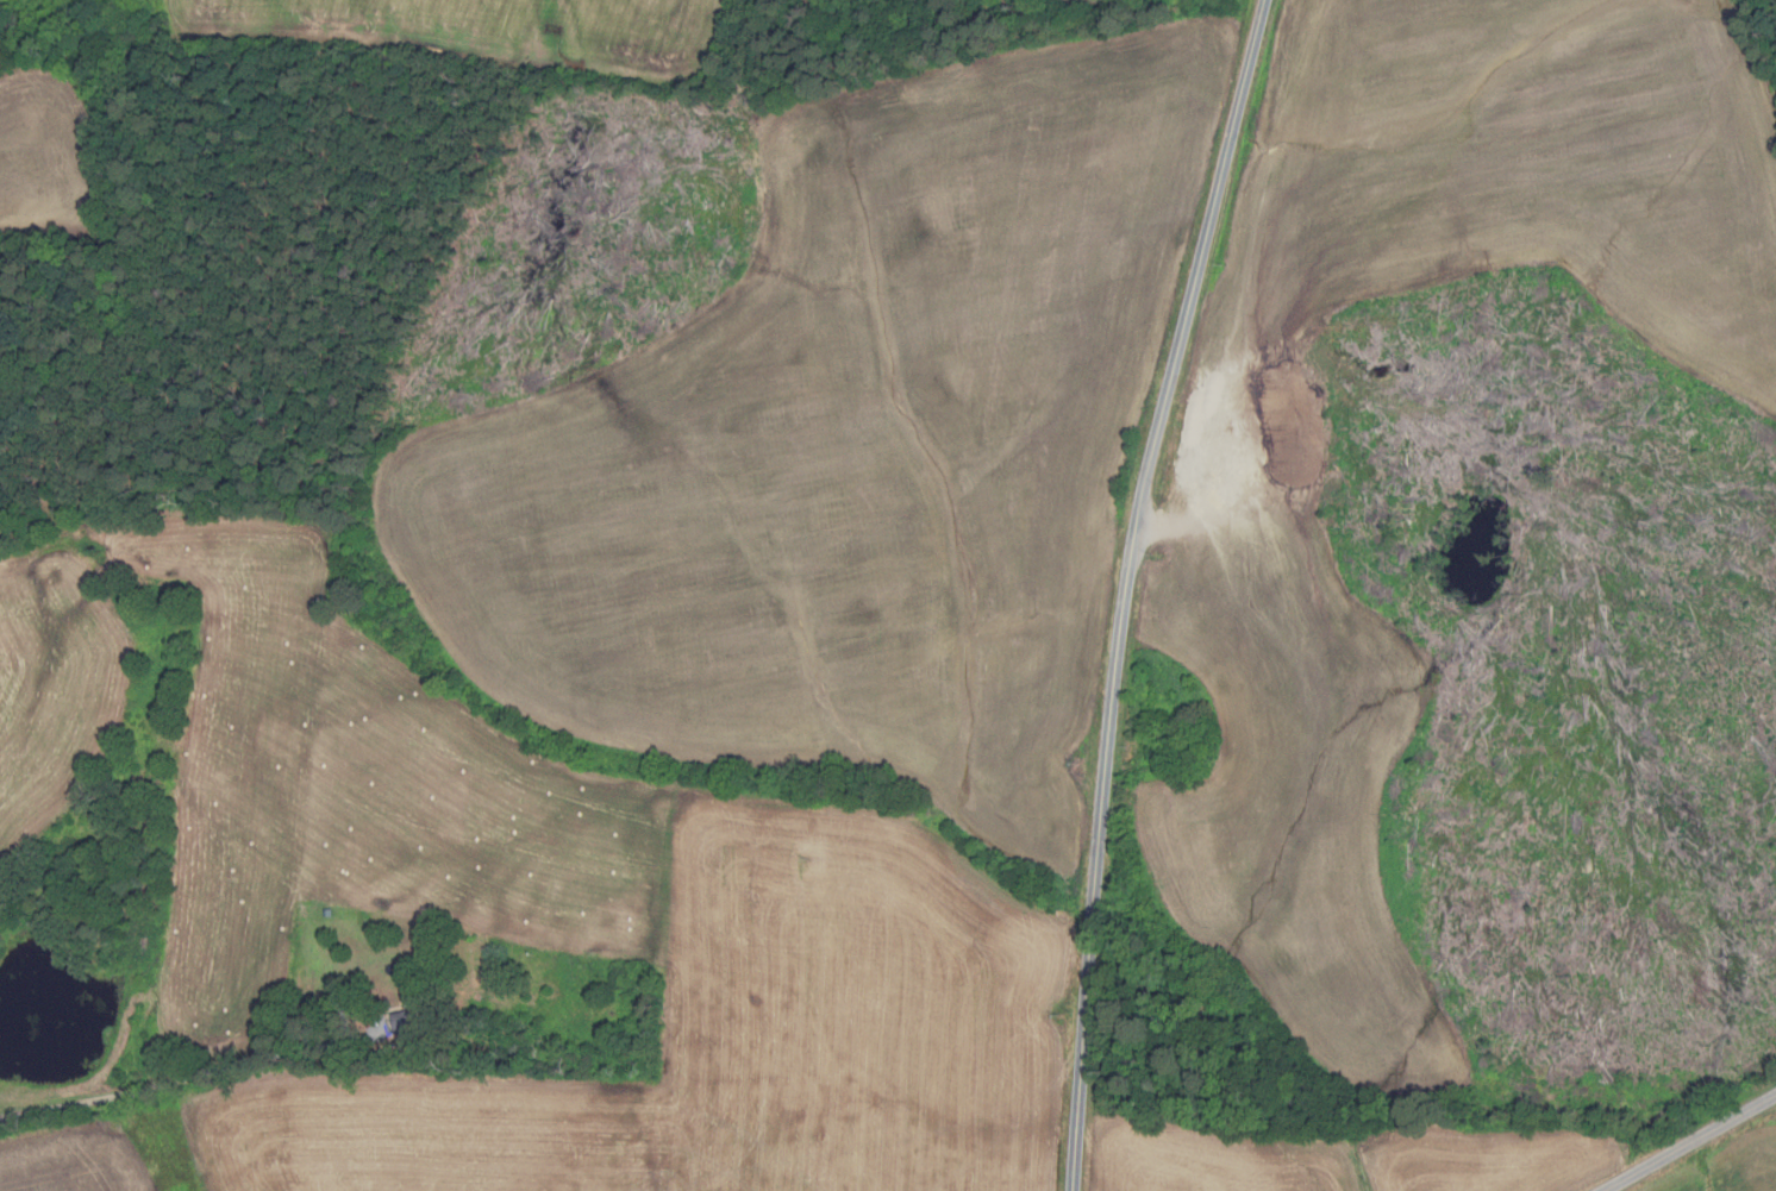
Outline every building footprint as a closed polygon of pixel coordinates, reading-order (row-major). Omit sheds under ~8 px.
[(481,1002),(473,1003),(471,995),(480,995),(481,1002)] [(430,1028),(395,1035),(390,1015),(425,1008),(430,1028)]
